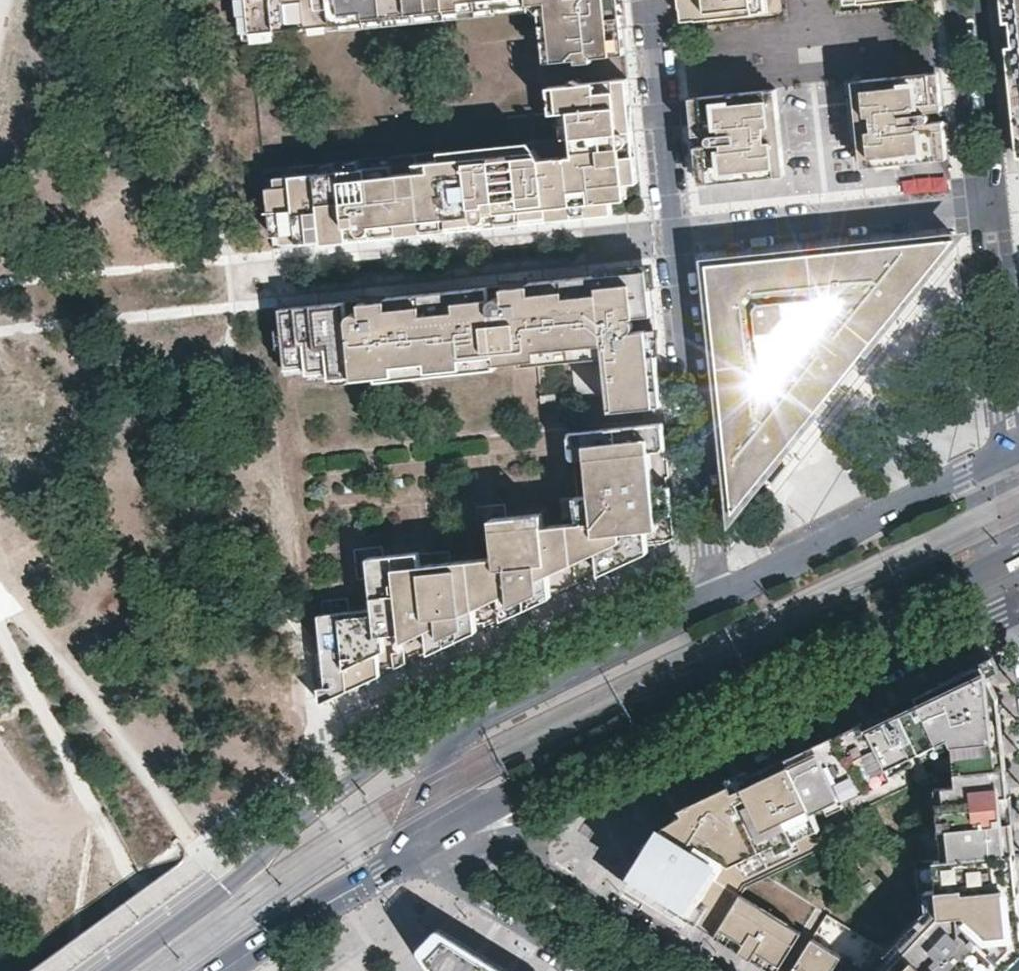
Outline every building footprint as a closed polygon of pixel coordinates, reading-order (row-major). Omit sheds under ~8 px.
[(386,24),(532,11),(542,10),(543,25),(545,62),(549,61),(550,67),(571,64),(571,59),(624,54),(619,0),(247,0),(251,37),(386,24)] [(681,25),(768,15),(766,0),(678,0),(681,25)] [(1003,24),(1010,23),(1018,23),(1018,32),(1018,0),(1001,0),(1003,24)] [(532,11),(543,25),(542,10),(532,11)] [(1010,23),(1012,48),(1018,47),(1018,32),(1018,23),(1010,23)] [(1012,48),(1006,48),(1016,155),(1018,155),(1018,47),(1012,48)] [(937,75),(927,76),(928,86),(938,85),(937,75)] [(864,83),(865,94),(854,94),(861,158),(872,157),(873,168),(936,161),(935,151),(945,150),(942,123),(925,125),(925,122),(929,121),(931,120),(931,119),(931,117),(929,116),(924,116),(924,114),(941,112),(938,85),(928,86),(927,76),(864,83)] [(265,171),(273,250),(281,250),(281,237),(296,235),(297,248),(395,238),(395,229),(445,225),(446,232),(546,221),(546,214),(571,212),(571,208),(585,206),(586,217),(612,215),(611,201),(628,200),(626,185),(638,184),(632,132),(623,133),(620,108),(629,107),(627,79),(549,87),(552,115),(560,113),(568,112),(569,125),(571,140),(573,157),(541,160),(535,149),(442,159),(442,152),(265,171)] [(865,94),(864,83),(853,84),(854,94),(865,94)] [(777,92),(688,100),(692,137),(711,135),(711,137),(707,138),(705,140),(705,142),(705,144),(707,145),(709,145),(711,146),(712,147),(693,149),(696,176),(707,175),(708,185),(774,179),(773,167),(784,166),(777,92)] [(623,133),(632,132),(629,107),(620,108),(623,133)] [(568,112),(560,113),(561,126),(569,125),(568,112)] [(571,140),(569,125),(561,126),(563,141),(571,140)] [(442,159),(535,149),(531,142),(442,152),(442,159)] [(946,160),(945,150),(935,151),(936,161),(946,160)] [(872,157),(861,158),(862,169),(873,168),(872,157)] [(773,167),(774,179),(784,177),(784,166),(773,167)] [(707,175),(696,176),(697,186),(708,185),(707,175)] [(546,214),(546,221),(586,217),(585,206),(571,208),(571,212),(546,214)] [(395,229),(395,238),(446,232),(445,225),(395,229)] [(281,237),(281,250),(297,248),(296,235),(281,237)] [(954,239),(706,265),(718,386),(731,510),(782,448),(801,425),(903,302),(933,266),(954,239)] [(507,286),(385,299),(386,304),(365,307),(365,301),(279,309),(286,377),(308,375),(309,381),(331,379),(332,386),(604,358),(608,399),(633,399),(642,409),(659,407),(654,356),(642,357),(640,337),(653,336),(647,272),(527,284),(528,290),(507,292),(507,286)] [(528,290),(527,284),(518,285),(507,286),(507,292),(528,290)] [(386,304),(385,299),(375,300),(365,301),(365,307),(386,304)] [(653,346),(653,336),(640,337),(642,357),(654,356),(653,346)] [(555,397),(540,398),(540,405),(555,404),(555,397)] [(574,526),(542,527),(542,520),(492,522),(494,565),(419,568),(419,559),(370,561),(372,615),(318,616),(320,653),(314,653),(319,708),(376,680),(375,659),(389,653),(390,674),(404,667),(403,646),(423,638),(427,656),(476,632),(473,613),(496,602),(499,621),(550,596),(547,578),(594,556),(595,575),(613,566),(613,545),(628,545),(628,559),(646,550),(645,531),(658,530),(657,517),(669,516),(667,491),(652,492),(651,452),(663,452),(661,424),(647,426),(567,434),(568,460),(586,459),(588,498),(573,498),(574,526)] [(1003,822),(1000,796),(1009,795),(998,695),(983,662),(926,690),(916,695),(919,703),(870,726),(866,718),(787,756),(821,827),(873,802),(884,824),(886,826),(883,832),(889,836),(893,830),(909,840),(913,843),(915,860),(1015,850),(1012,821),(1003,822)] [(787,756),(680,807),(683,813),(666,823),(629,884),(739,952),(750,933),(761,940),(749,959),(762,966),(769,970),(777,970),(779,967),(801,933),(740,895),(746,886),(830,846),(821,827),(787,756)] [(1012,821),(1009,795),(1000,796),(1003,822),(1012,821)] [(1015,850),(915,860),(921,912),(885,950),(873,942),(858,966),(865,970),(986,970),(991,966),(996,970),(1001,970),(1018,955),(1018,893),(1015,850)] [(856,931),(827,913),(791,970),(832,970),(856,931)] [(425,956),(435,970),(504,970),(446,935),(444,934),(442,933),(439,934),(438,935),(425,948),(424,950),(424,952),(424,954),(425,956)] [(761,940),(750,933),(739,952),(749,959),(761,940)]
